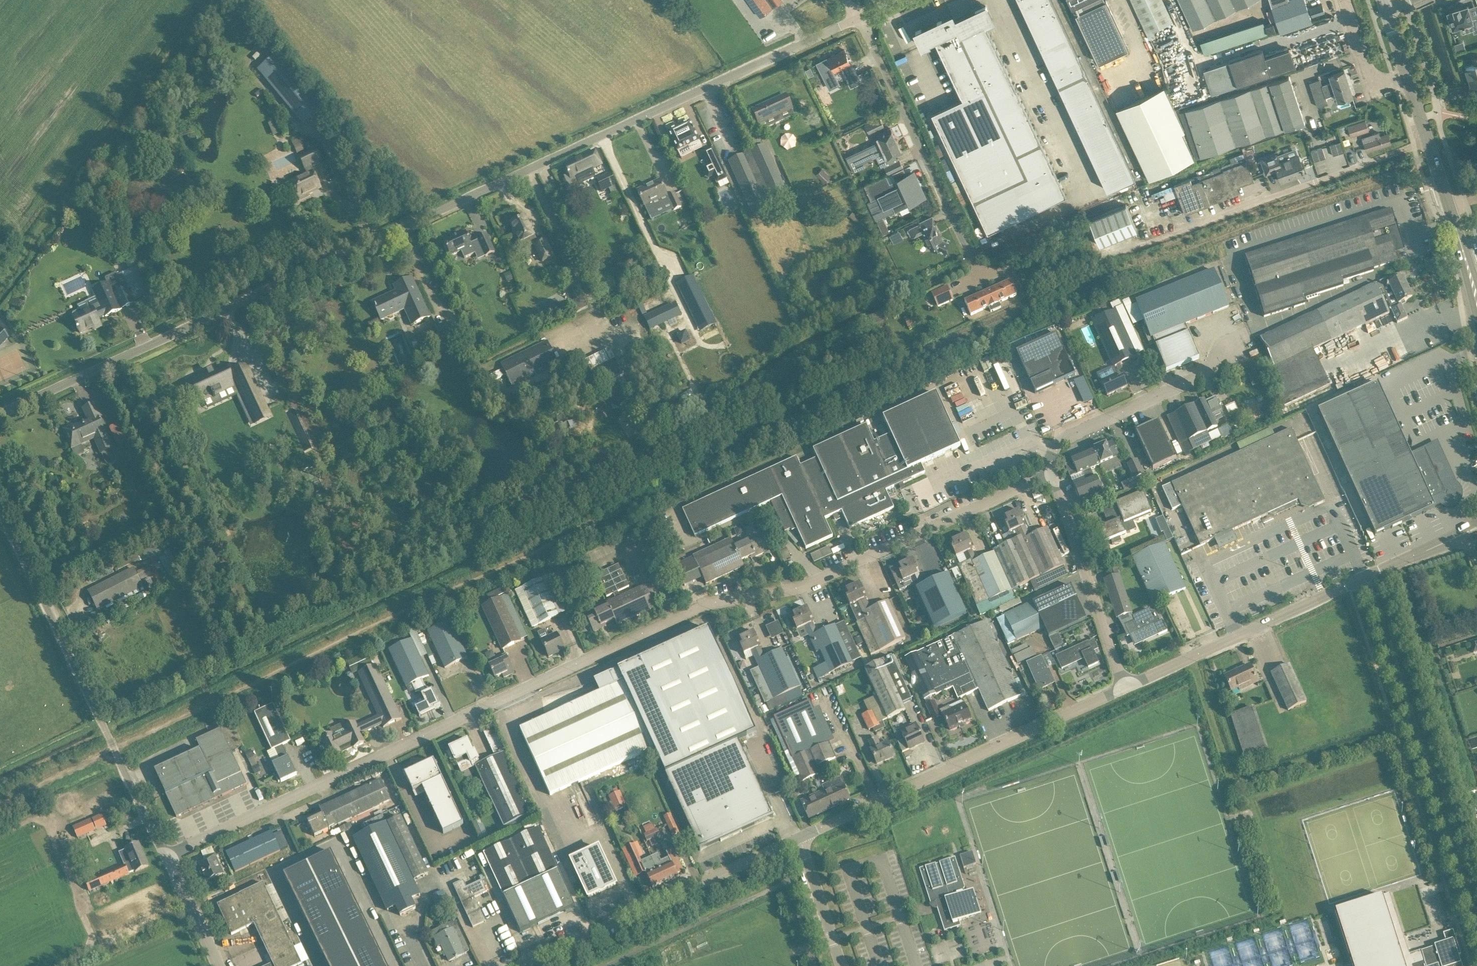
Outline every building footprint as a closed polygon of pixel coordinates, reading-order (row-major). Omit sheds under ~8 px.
[(782,0),(749,0),(760,16),(782,0)] [(1107,189),(1135,177),(1053,0),(1019,0),(1107,189)] [(1072,5),(1076,12),(1075,12),(1076,13),(1099,62),(1129,48),(1107,0),(1070,0),(1072,5)] [(1173,22),(1170,16),(1163,0),(1132,0),(1144,27),(1149,38),(1154,35),(1152,31),(1171,22),(1171,23),(1172,22),(1173,22)] [(1192,29),(1255,0),(1179,0),(1192,29)] [(1280,32),(1312,21),(1305,0),(1269,0),(1280,32)] [(1322,3),(1309,8),(1312,15),(1324,11),(1322,3)] [(962,97),(937,109),(932,112),(988,231),(1066,194),(985,22),(992,19),(986,5),(954,20),(951,14),(916,31),(923,45),(935,39),(962,97)] [(1447,11),(1450,19),(1448,20),(1450,26),(1452,26),(1453,27),(1462,24),(1462,26),(1465,25),(1465,23),(1472,21),(1474,29),(1476,28),(1476,16),(1471,17),(1467,5),(1447,11)] [(1273,22),(1265,25),(1268,32),(1275,30),(1273,22)] [(1232,31),(1200,41),(1204,53),(1236,43),(1232,31)] [(1229,61),(1203,69),(1211,93),(1296,65),(1295,64),(1294,65),(1289,49),(1265,57),(1262,48),(1228,59),(1229,61)] [(827,58),(817,62),(818,65),(826,81),(827,81),(828,83),(837,79),(836,77),(834,72),(833,71),(835,71),(850,63),(851,63),(844,49),(828,57),(828,58),(827,59),(827,58)] [(322,110),(276,55),(258,71),(304,125),(322,110)] [(1466,67),(1467,70),(1471,84),(1476,83),(1476,63),(1466,67)] [(1313,94),(1348,82),(1344,70),(1330,75),(1332,81),(1322,84),(1320,79),(1309,82),(1313,94)] [(857,74),(847,79),(850,86),(860,81),(857,74)] [(1200,156),(1305,122),(1289,75),(1185,110),(1200,156)] [(1326,97),(1336,93),(1338,100),(1352,95),(1348,82),(1313,94),(1317,106),(1328,103),(1326,97)] [(1181,130),(1184,129),(1163,86),(1116,108),(1149,178),(1194,157),(1181,130)] [(786,95),(752,110),(759,125),(762,131),(776,125),(773,118),(781,115),(793,110),(786,95)] [(705,102),(698,105),(704,120),(711,117),(705,102)] [(880,117),(865,124),(869,133),(884,126),(880,117)] [(1365,120),(1347,126),(1351,136),(1369,130),(1365,120)] [(668,132),(669,133),(677,151),(678,152),(679,151),(683,149),(684,149),(686,148),(686,147),(690,145),(692,150),(701,145),(699,141),(699,140),(694,131),(695,130),(694,128),(693,129),(690,123),(691,123),(690,122),(689,122),(682,126),(677,128),(669,132),(668,132)] [(849,162),(896,140),(890,128),(876,135),(879,141),(846,156),(849,162)] [(1378,132),(1362,137),(1366,150),(1391,143),(1388,133),(1380,136),(1378,132)] [(290,140),(293,146),(302,142),(299,136),(290,140)] [(884,152),(887,159),(897,154),(897,155),(898,155),(898,154),(902,152),(896,140),(849,162),(853,172),(866,166),(864,162),(884,152)] [(1341,141),(1329,145),(1333,155),(1344,151),(1341,141)] [(790,199),(785,189),(765,145),(729,161),(749,205),(754,216),(755,215),(754,214),(789,199),(789,200),(790,199)] [(702,153),(708,165),(711,164),(716,174),(713,176),(717,183),(716,183),(717,184),(718,183),(727,179),(728,178),(713,147),(712,148),(703,152),(702,153)] [(1276,153),(1261,159),(1266,173),(1274,170),(1274,169),(1277,168),(1282,181),(1305,173),(1298,153),(1295,147),(1276,154),(1276,153)] [(1325,157),(1322,147),(1311,151),(1314,161),(1325,157)] [(321,162),(315,150),(300,157),(308,175),(313,172),(311,167),(321,162)] [(576,161),(565,165),(569,173),(568,173),(569,175),(570,174),(572,178),(576,176),(580,186),(594,179),(592,175),(596,174),(593,168),(601,165),(595,151),(578,160),(576,161)] [(888,173),(903,166),(899,158),(884,165),(888,173)] [(1246,158),(1174,184),(1185,213),(1239,193),(1236,186),(1248,182),(1253,181),(1254,181),(1246,158)] [(320,186),(313,172),(308,175),(301,178),(301,177),(291,182),(300,200),(310,195),(309,194),(313,193),(312,190),(320,186)] [(886,175),(864,185),(871,199),(867,201),(875,220),(889,213),(895,211),(908,205),(907,204),(923,197),(918,187),(920,187),(916,178),(914,179),(911,172),(890,182),(886,175)] [(611,173),(597,180),(602,192),(617,186),(611,173)] [(652,186),(638,193),(644,206),(645,206),(646,208),(645,208),(651,221),(652,220),(650,217),(658,214),(656,210),(671,203),(668,198),(667,196),(660,180),(652,184),(652,186)] [(675,194),(668,198),(671,203),(674,210),(681,207),(675,194)] [(1100,245),(1136,230),(1137,230),(1126,204),(1089,219),(1100,245)] [(1303,299),(1343,286),(1342,281),(1374,271),(1373,269),(1397,261),(1389,237),(1388,237),(1385,230),(1395,227),(1389,210),(1245,257),(1264,317),(1305,304),(1303,299)] [(521,218),(519,217),(514,219),(514,221),(510,223),(514,231),(512,232),(518,244),(525,241),(528,247),(534,244),(543,262),(554,256),(545,238),(537,242),(534,236),(535,236),(525,216),(521,218)] [(883,218),(878,221),(884,234),(889,231),(883,218)] [(948,239),(947,241),(943,239),(942,236),(940,237),(937,230),(939,229),(936,223),(938,222),(937,221),(936,222),(923,228),(920,222),(907,228),(911,237),(915,235),(922,232),(924,236),(926,242),(927,242),(931,250),(934,249),(936,248),(941,250),(940,252),(943,253),(950,240),(948,239)] [(892,242),(902,237),(897,228),(888,232),(892,242)] [(466,232),(444,242),(446,246),(444,247),(447,253),(449,252),(450,256),(461,251),(465,258),(475,253),(474,251),(482,247),(486,257),(495,252),(487,234),(477,238),(478,240),(471,243),(466,232)] [(143,253),(125,261),(129,270),(138,265),(147,261),(143,253)] [(73,313),(73,315),(74,318),(81,333),(82,333),(81,332),(92,327),(93,328),(100,324),(98,319),(105,315),(105,317),(136,302),(135,301),(151,294),(147,284),(138,265),(129,270),(117,275),(116,273),(106,277),(105,279),(107,283),(93,290),(100,305),(93,309),(81,314),(80,311),(78,311),(73,313)] [(1186,325),(1229,307),(1214,270),(1171,288),(1186,325)] [(510,272),(504,275),(508,283),(514,280),(510,272)] [(679,284),(677,285),(695,320),(701,332),(716,325),(710,313),(696,285),(697,284),(698,284),(694,276),(693,277),(679,284)] [(397,292),(374,303),(382,322),(405,312),(412,327),(430,319),(412,278),(395,286),(397,292)] [(1284,408),(1321,390),(1330,386),(1330,385),(1317,392),(1300,356),(1389,314),(1378,291),(1382,289),(1390,308),(1397,323),(1407,318),(1405,312),(1404,313),(1400,304),(1412,299),(1403,279),(1391,284),(1389,278),(1260,339),(1269,357),(1265,359),(1269,368),(1284,408)] [(988,292),(996,310),(1001,308),(999,304),(999,303),(1011,297),(1011,298),(1016,295),(1010,281),(1000,286),(988,292)] [(575,301),(583,297),(577,283),(568,287),(575,301)] [(947,287),(932,294),(938,307),(953,300),(947,287)] [(1189,333),(1186,325),(1171,288),(1154,294),(1183,365),(1199,359),(1189,333)] [(991,312),(996,310),(988,292),(975,297),(974,297),(965,302),(971,316),(976,313),(989,308),(991,312)] [(1166,372),(1183,365),(1154,294),(1136,302),(1146,327),(1143,328),(1148,342),(1153,340),(1156,346),(1166,372)] [(675,303),(644,318),(650,331),(682,316),(675,303)] [(1117,375),(1101,382),(1107,396),(1127,387),(1122,375),(1125,374),(1120,365),(1137,357),(1137,356),(1138,356),(1137,354),(1136,354),(1116,310),(1092,321),(1117,375)] [(915,315),(905,321),(908,328),(919,322),(915,315)] [(452,321),(436,329),(442,342),(459,335),(452,321)] [(686,331),(676,336),(681,345),(691,340),(686,331)] [(1035,394),(1075,375),(1056,333),(1016,351),(1035,394)] [(512,386),(559,363),(547,341),(501,364),(512,386)] [(1075,351),(1075,352),(1075,353),(1076,354),(1076,355),(1077,355),(1077,356),(1078,356),(1078,357),(1079,357),(1080,357),(1081,357),(1082,357),(1083,357),(1084,357),(1084,356),(1085,356),(1085,355),(1086,355),(1086,354),(1087,353),(1087,352),(1087,351),(1087,350),(1086,350),(1086,349),(1086,348),(1085,348),(1085,347),(1084,347),(1084,346),(1083,346),(1082,346),(1081,346),(1080,346),(1079,346),(1078,346),(1078,347),(1077,347),(1076,348),(1076,349),(1076,350),(1075,350),(1075,351)] [(591,391),(623,375),(610,348),(583,361),(588,372),(583,375),(591,391)] [(208,374),(191,381),(193,387),(196,385),(203,400),(235,385),(239,394),(242,393),(252,416),(256,424),(270,417),(267,409),(251,376),(238,382),(234,373),(228,376),(224,366),(213,371),(209,373),(208,371),(207,372),(208,374)] [(276,374),(270,377),(273,384),(279,381),(276,374)] [(1447,480),(1443,481),(1440,482),(1425,449),(1411,456),(1378,384),(1318,411),(1375,536),(1402,523),(1402,524),(1406,523),(1405,522),(1435,508),(1437,509),(1440,505),(1442,507),(1444,508),(1448,509),(1453,508),(1457,506),(1460,502),(1462,498),(1463,494),(1462,489),(1460,485),(1456,482),(1452,480),(1447,480)] [(806,549),(833,537),(825,519),(842,511),(850,529),(894,509),(886,491),(925,473),(921,465),(960,447),(936,393),(883,418),(891,435),(874,443),(866,425),(813,450),(817,459),(800,466),(796,457),(682,510),(695,537),(771,502),(785,532),(791,529),(792,529),(796,527),(806,549)] [(1204,400),(1167,417),(1185,456),(1190,454),(1189,452),(1200,447),(1221,437),(1218,430),(1208,434),(1207,432),(1217,427),(1214,421),(1224,416),(1220,406),(1221,404),(1219,400),(1217,400),(1215,397),(1205,402),(1204,400)] [(99,440),(96,442),(101,453),(102,453),(106,463),(108,464),(111,465),(113,465),(115,463),(116,460),(116,457),(98,418),(103,415),(98,403),(84,409),(89,420),(73,427),(72,426),(64,430),(72,448),(80,445),(80,443),(96,436),(99,440)] [(1158,421),(1135,431),(1153,469),(1176,459),(1158,421)] [(1298,443),(1291,429),(1162,488),(1173,510),(1182,506),(1200,546),(1306,497),(1312,503),(1314,507),(1325,502),(1298,443)] [(289,443),(289,433),(284,434),(284,430),(275,430),(276,443),(289,443)] [(1302,446),(1319,442),(1317,434),(1300,438),(1302,446)] [(1112,442),(1094,449),(1101,465),(1104,472),(1120,465),(1117,458),(1118,457),(1112,442)] [(1093,477),(1090,469),(1101,465),(1094,449),(1071,459),(1065,465),(1070,478),(1074,486),(1073,486),(1080,501),(1103,492),(1096,476),(1093,477)] [(1143,475),(1137,460),(1128,464),(1134,479),(1143,475)] [(1121,482),(1123,489),(1132,487),(1130,479),(1121,482)] [(1130,532),(1126,523),(1151,513),(1152,513),(1143,492),(1116,504),(1120,514),(1111,518),(1113,523),(1098,529),(1098,530),(1099,530),(1105,543),(1111,540),(1113,544),(1112,544),(1112,545),(1122,541),(1121,541),(1119,537),(1130,532)] [(78,509),(76,518),(85,520),(87,511),(78,509)] [(992,550),(994,553),(1012,591),(1030,582),(1034,591),(1068,576),(1064,567),(1065,566),(1047,528),(1029,536),(1025,525),(1023,526),(1022,523),(1024,522),(1019,510),(1002,518),(1002,519),(1003,519),(1013,541),(992,550)] [(966,534),(949,542),(969,587),(965,588),(973,605),(975,604),(980,615),(1015,600),(1011,591),(1012,591),(994,553),(976,560),(971,550),(970,550),(969,547),(971,546),(966,534)] [(756,557),(764,553),(759,542),(751,545),(749,542),(736,548),(741,561),(754,555),(756,557)] [(1164,543),(1133,558),(1154,603),(1186,589),(1164,543)] [(741,561),(736,548),(734,545),(696,563),(694,557),(675,565),(685,586),(703,578),(706,584),(744,567),(741,561)] [(812,561),(833,555),(830,547),(810,553),(812,561)] [(171,553),(159,559),(173,584),(184,578),(171,553)] [(913,559),(890,569),(897,584),(910,578),(915,588),(923,584),(918,574),(917,574),(916,571),(918,570),(913,559)] [(620,597),(618,592),(629,587),(619,564),(596,575),(607,597),(614,594),(616,599),(607,604),(608,606),(594,612),(596,616),(588,620),(594,632),(602,628),(601,626),(614,620),(617,626),(655,608),(653,602),(658,600),(652,586),(651,587),(650,584),(645,586),(620,597)] [(149,566),(138,570),(141,579),(152,575),(149,566)] [(98,609),(143,587),(134,569),(89,591),(98,609)] [(949,572),(923,584),(915,588),(918,595),(920,594),(935,627),(968,613),(949,572)] [(1104,580),(1117,618),(1132,613),(1119,575),(1104,580)] [(542,578),(515,591),(532,627),(559,615),(542,578)] [(905,638),(888,601),(870,609),(865,598),(864,599),(863,596),(865,594),(860,583),(843,591),(850,606),(857,603),(864,619),(856,623),(870,654),(905,638)] [(1039,615),(1077,598),(1071,585),(1033,603),(1039,615)] [(503,649),(521,641),(501,597),(483,606),(503,649)] [(1039,615),(1044,627),(1049,637),(1056,634),(1086,620),(1077,598),(1039,615)] [(1044,627),(1039,615),(1033,603),(1005,616),(1017,640),(1044,627)] [(852,664),(835,626),(835,625),(817,633),(812,622),(811,623),(810,620),(812,619),(807,607),(790,615),(796,630),(805,626),(817,652),(820,651),(826,663),(813,669),(817,679),(818,679),(852,664)] [(1158,633),(1159,635),(1167,631),(1164,623),(1162,620),(1159,621),(1155,611),(1150,613),(1149,610),(1133,617),(1134,621),(1124,625),(1128,634),(1126,635),(1126,636),(1127,637),(1129,636),(1136,633),(1140,641),(1158,633)] [(778,619),(765,625),(771,638),(783,632),(778,619)] [(986,620),(905,658),(924,700),(935,695),(935,696),(953,688),(958,699),(979,689),(989,711),(1021,696),(1014,681),(986,620)] [(445,668),(468,657),(450,621),(428,631),(445,668)] [(709,629),(629,665),(627,666),(594,681),(600,693),(520,729),(550,795),(654,749),(695,840),(700,851),(701,851),(702,849),(720,840),(721,842),(742,832),(741,830),(771,817),(773,818),(774,817),(769,806),(768,807),(738,741),(756,733),(751,722),(709,629)] [(765,703),(766,702),(799,687),(782,649),(764,657),(759,647),(758,647),(757,644),(759,643),(754,631),(737,639),(743,654),(752,650),(759,667),(750,671),(765,703)] [(557,633),(541,640),(549,657),(559,652),(558,650),(563,647),(557,633)] [(1056,634),(1049,637),(1054,648),(1061,645),(1056,634)] [(863,643),(860,637),(854,639),(857,646),(863,643)] [(412,684),(421,679),(429,676),(412,639),(390,649),(406,686),(412,684)] [(1062,668),(1069,665),(1084,658),(1088,667),(1098,663),(1092,652),(1098,649),(1094,640),(1088,643),(1057,657),(1062,669),(1063,669),(1062,668)] [(1029,650),(1014,657),(1017,664),(1036,656),(1032,648),(1029,650)] [(891,656),(864,669),(877,696),(887,719),(905,710),(903,704),(912,700),(891,656)] [(513,670),(507,657),(497,662),(496,659),(487,663),(495,678),(503,675),(504,678),(511,675),(509,672),(513,670)] [(1041,657),(1027,663),(1028,665),(1039,690),(1054,683),(1050,674),(1049,674),(1047,670),(1041,657)] [(1288,710),(1306,702),(1289,664),(1271,673),(1288,710)] [(378,716),(382,724),(384,728),(402,719),(376,665),(358,673),(378,716)] [(1224,677),(1231,691),(1249,683),(1250,685),(1257,682),(1250,665),(1243,668),(1243,670),(1235,674),(1234,672),(1224,677)] [(424,699),(412,704),(414,709),(415,708),(420,717),(421,717),(420,716),(435,709),(435,708),(440,706),(432,690),(427,692),(421,679),(412,684),(416,693),(420,691),(422,695),(424,699)] [(803,695),(799,687),(766,702),(770,711),(803,695)] [(869,713),(863,716),(869,730),(874,728),(875,731),(885,727),(883,721),(887,719),(877,696),(864,702),(869,713)] [(775,719),(770,721),(785,753),(789,751),(800,776),(797,777),(799,783),(831,769),(828,761),(836,758),(810,700),(774,717),(775,719)] [(971,721),(964,705),(951,711),(949,706),(938,711),(934,702),(927,705),(933,719),(943,714),(946,721),(945,721),(947,724),(947,723),(950,730),(971,721)] [(297,775),(288,757),(283,745),(291,741),(274,704),(255,713),(272,750),(275,749),(280,761),(273,764),(278,776),(276,776),(279,782),(281,781),(281,782),(297,775)] [(1231,714),(1246,763),(1267,756),(1251,707),(1231,714)] [(382,724),(378,716),(357,726),(355,722),(344,727),(346,731),(333,737),(332,733),(321,738),(330,759),(341,754),(340,751),(353,745),(354,748),(365,743),(361,734),(382,724)] [(905,740),(909,749),(918,746),(917,744),(923,742),(923,743),(924,743),(915,724),(909,726),(910,729),(901,733),(905,740)] [(207,763),(232,751),(222,729),(197,741),(201,750),(207,763)] [(877,764),(894,756),(888,742),(882,745),(878,736),(869,740),(873,749),(871,750),(877,764)] [(473,752),(467,740),(450,748),(451,750),(446,752),(451,763),(456,761),(458,765),(469,760),(473,767),(475,766),(490,799),(491,799),(504,827),(531,814),(533,814),(532,813),(504,753),(505,753),(504,752),(480,763),(475,751),(473,752)] [(905,740),(898,743),(903,752),(909,749),(905,740)] [(254,757),(251,749),(245,752),(248,759),(254,757)] [(212,773),(207,763),(201,750),(189,755),(199,779),(206,776),(212,773)] [(212,788),(243,774),(232,751),(207,763),(212,773),(206,776),(212,788)] [(186,785),(193,782),(199,779),(189,755),(175,761),(186,785)] [(451,796),(434,760),(405,774),(413,792),(422,788),(444,834),(463,824),(451,797),(452,797),(451,796)] [(166,794),(180,788),(186,785),(175,761),(155,771),(166,794)] [(252,767),(255,775),(261,772),(258,765),(252,767)] [(217,799),(248,785),(243,774),(212,788),(217,799)] [(217,799),(212,788),(206,776),(199,779),(193,782),(203,805),(217,799)] [(824,791),(801,801),(809,818),(850,799),(849,798),(851,797),(848,791),(846,792),(843,785),(839,778),(822,786),(824,791)] [(315,835),(390,800),(381,780),(320,808),(319,808),(323,815),(309,822),(308,821),(315,835)] [(190,811),(203,805),(193,782),(186,785),(180,788),(190,811)] [(177,817),(190,811),(180,788),(166,794),(177,817)] [(620,790),(608,795),(614,809),(626,803),(620,790)] [(428,875),(401,816),(354,838),(388,911),(396,907),(401,916),(416,909),(412,900),(420,896),(414,881),(428,875)] [(75,826),(73,827),(77,837),(78,838),(96,831),(91,820),(75,826)] [(350,823),(339,828),(342,834),(353,829),(350,823)] [(661,836),(658,829),(655,830),(652,823),(643,827),(646,834),(644,835),(647,842),(649,841),(652,847),(661,843),(658,837),(661,836)] [(521,933),(575,907),(538,827),(483,853),(521,933)] [(485,829),(475,833),(478,839),(487,835),(485,829)] [(282,833),(274,837),(271,832),(227,853),(235,872),(280,851),(279,849),(288,845),(282,833)] [(127,862),(130,869),(134,867),(136,872),(148,866),(139,844),(126,849),(131,861),(127,862)] [(604,889),(605,890),(616,885),(599,848),(571,860),(588,898),(600,892),(599,891),(604,889)] [(661,862),(655,865),(663,883),(678,876),(677,873),(683,871),(677,858),(676,858),(672,849),(666,852),(669,858),(661,861),(661,862)] [(637,870),(643,867),(641,861),(635,850),(629,853),(637,870)] [(284,875),(328,965),(387,965),(331,852),(284,875)] [(972,852),(960,856),(964,868),(976,864),(972,852)] [(200,871),(203,870),(208,881),(222,875),(217,864),(219,863),(215,854),(196,863),(200,871)] [(653,888),(663,883),(655,865),(651,857),(641,861),(643,867),(653,888)] [(965,888),(955,857),(949,859),(949,860),(939,863),(939,864),(936,865),(936,864),(926,867),(919,869),(931,904),(935,903),(944,931),(961,926),(959,921),(969,918),(968,917),(976,915),(975,913),(977,908),(977,904),(976,900),(973,897),(970,894),(969,892),(965,893),(964,889),(965,888)] [(125,865),(86,881),(90,891),(129,874),(125,865)] [(233,875),(225,879),(228,886),(229,886),(236,883),(233,875)] [(463,880),(453,885),(474,927),(475,927),(474,926),(485,921),(485,922),(486,922),(475,898),(487,892),(482,880),(467,887),(463,880)] [(264,944),(288,933),(264,883),(240,894),(240,895),(218,905),(232,935),(254,924),(264,944)] [(443,891),(432,896),(437,908),(448,902),(443,891)] [(1335,911),(1352,962),(1352,963),(1353,965),(1413,965),(1424,962),(1425,962),(1422,952),(1421,950),(1409,954),(1408,951),(1390,894),(1390,893),(1335,911)] [(452,929),(434,938),(438,946),(441,945),(449,961),(456,958),(456,959),(458,958),(458,957),(465,954),(462,949),(468,947),(455,920),(449,923),(452,929)] [(1413,965),(1462,965),(1460,959),(1459,959),(1460,961),(1458,962),(1456,956),(1461,954),(1458,946),(1458,945),(1455,936),(1453,930),(1445,933),(1444,933),(1443,933),(1445,939),(1446,944),(1437,947),(1422,952),(1425,962),(1424,962),(1413,965)] [(302,964),(288,933),(264,944),(273,963),(267,965),(297,965),(302,964)]
